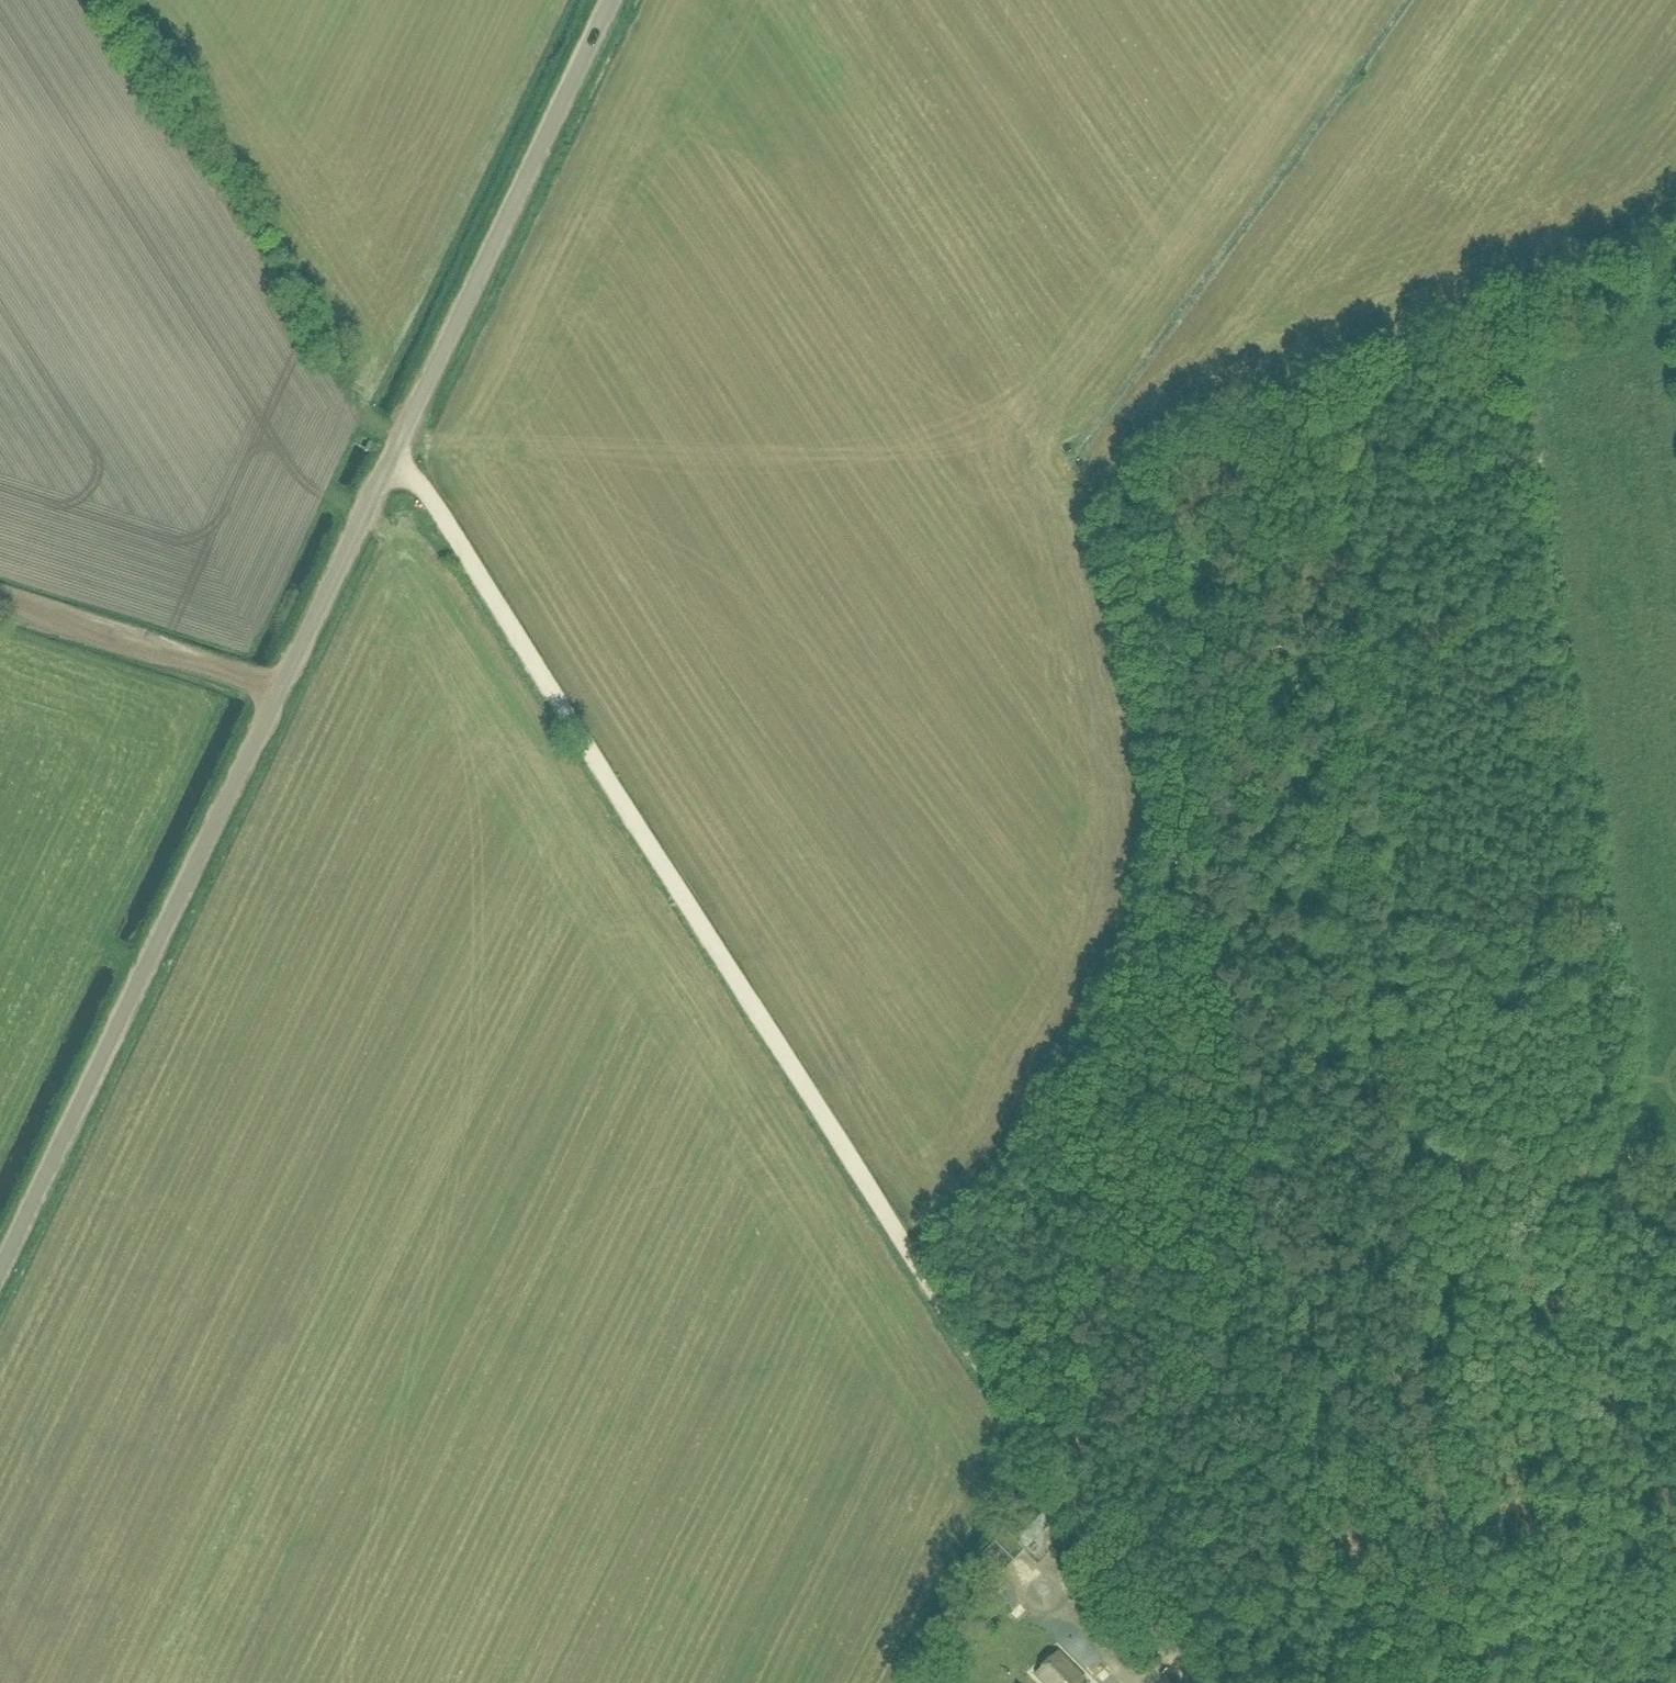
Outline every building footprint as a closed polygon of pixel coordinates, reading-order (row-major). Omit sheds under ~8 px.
[(1056,1518),(1037,1499),(1004,1532),(1023,1551),(1056,1518)] [(993,1556),(1010,1572),(1019,1562),(1002,1547),(993,1556)] [(1049,1682),(1086,1682),(1083,1680),(1084,1679),(1057,1652),(1037,1672),(1049,1682)]
